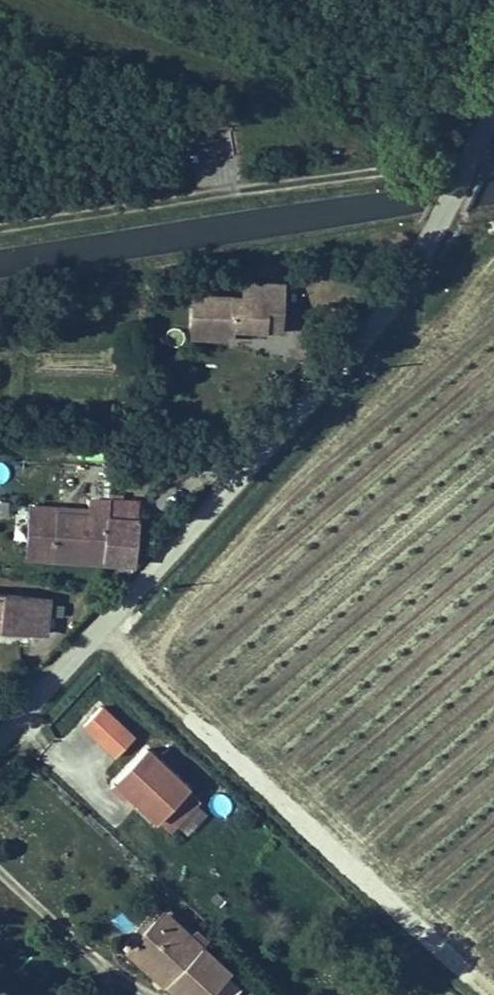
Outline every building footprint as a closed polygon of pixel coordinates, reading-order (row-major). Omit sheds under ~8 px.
[(245,284),(285,289),(286,280),(246,278),(245,284)] [(197,288),(191,335),(218,336),(218,325),(237,326),(265,328),(267,315),(283,316),(285,289),(245,284),(245,293),(197,288)] [(282,329),(283,316),(267,315),(265,328),(282,329)] [(235,337),(237,326),(218,325),(218,336),(235,337)] [(25,496),(25,499),(19,548),(95,556),(101,509),(134,512),(136,492),(107,490),(107,493),(86,491),(84,501),(25,496)] [(95,556),(127,559),(134,512),(101,509),(95,556)] [(10,616),(15,582),(0,581),(0,615),(10,616)] [(15,582),(10,616),(64,621),(69,588),(15,582)] [(100,700),(79,722),(114,756),(135,734),(100,700)] [(142,792),(159,807),(184,781),(142,743),(112,773),(129,789),(133,784),(142,792)] [(134,799),(150,815),(159,807),(142,792),(134,799)] [(193,834),(204,812),(191,805),(180,827),(193,834)] [(161,905),(154,913),(182,938),(189,931),(161,905)] [(168,974),(192,994),(203,994),(229,967),(189,931),(182,938),(154,913),(123,944),(151,972),(162,960),(171,969),(168,974)] [(168,974),(171,969),(162,960),(151,972),(175,994),(192,994),(168,974)]
